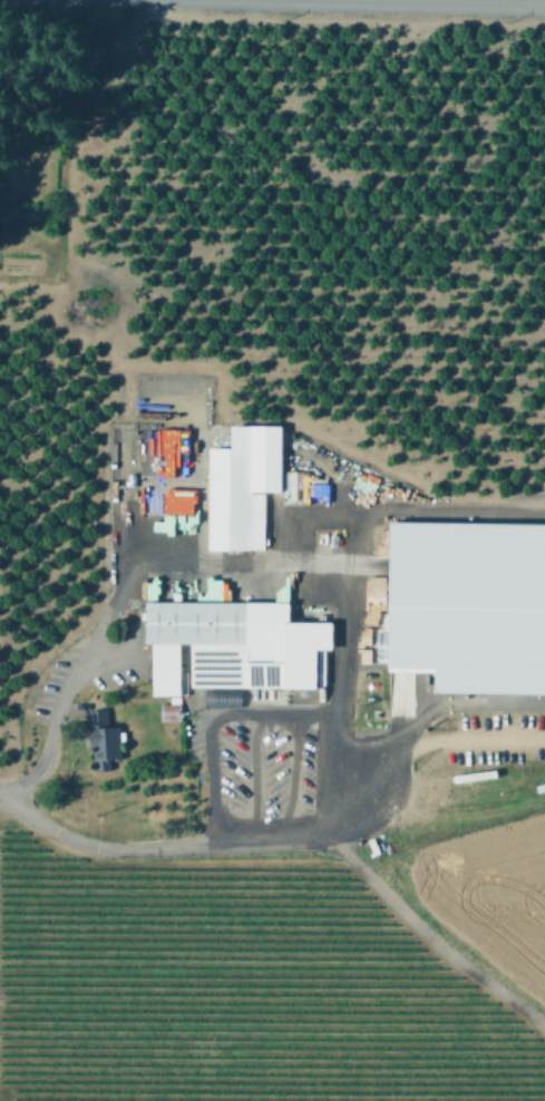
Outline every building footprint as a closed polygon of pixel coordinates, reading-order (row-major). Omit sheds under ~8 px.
[(283,426),(283,491),(266,491),(266,549),(211,548),(212,448),(234,448),(234,426),(283,426)] [(195,429),(145,428),(144,478),(194,479),(195,429)] [(194,513),(195,491),(170,490),(169,512),(194,513)] [(390,519),(544,523),(544,693),(434,690),(432,669),(386,669),(390,519)] [(334,622),(334,650),(319,650),(319,688),(251,688),(251,685),(193,685),(193,643),(182,643),(182,666),(189,666),(189,695),(155,695),(155,644),(148,644),(148,602),(292,602),(292,622),(334,622)] [(108,725),(108,728),(120,728),(120,733),(126,732),(126,741),(121,741),(123,759),(111,760),(111,770),(99,771),(98,761),(95,761),(94,749),(93,749),(91,729),(93,729),(91,702),(107,702),(108,725)] [(179,719),(179,703),(159,703),(159,719),(179,719)]
